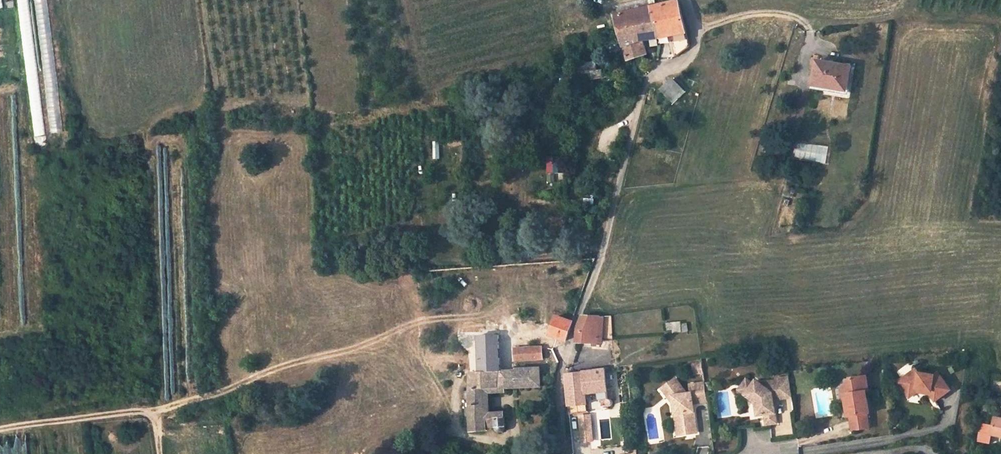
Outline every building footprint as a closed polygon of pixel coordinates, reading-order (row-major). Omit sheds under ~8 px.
[(650,8),(615,16),(619,31),(628,61),(643,56),(639,42),(644,41),(661,38),(672,36),(676,56),(689,47),(678,1),(653,7),(650,8)] [(647,55),(644,41),(639,42),(643,56),(647,55)] [(850,67),(817,61),(813,85),(846,91),(850,67)] [(601,78),(600,70),(596,71),(594,62),(572,65),(574,83),(601,78)] [(672,79),(661,90),(673,103),(684,92),(672,79)] [(49,132),(59,132),(58,111),(48,112),(49,132)] [(772,142),(766,140),(763,151),(769,153),(772,142)] [(547,174),(568,173),(567,155),(546,156),(547,174)] [(577,342),(599,343),(599,338),(613,339),(612,316),(603,317),(583,316),(577,330),(577,342)] [(573,322),(556,317),(550,335),(566,340),(573,322)] [(682,332),(680,322),(672,323),(673,329),(674,333),(682,332)] [(542,347),(515,348),(516,360),(543,358),(542,350),(542,347)] [(505,367),(504,349),(487,350),(486,356),(485,372),(478,372),(470,372),(470,390),(471,415),(471,432),(484,432),(484,428),(494,428),(496,430),(497,431),(500,432),(502,432),(504,430),(506,427),(505,416),(490,417),(485,418),(485,393),(485,388),(501,388),(541,386),(540,368),(517,369),(517,370),(508,371),(508,367),(505,367)] [(478,356),(478,372),(485,372),(486,356),(478,356)] [(703,375),(702,365),(693,366),(694,376),(703,375)] [(568,406),(586,404),(585,393),(585,386),(599,383),(600,392),(607,391),(605,368),(592,370),(592,371),(566,375),(565,375),(568,406)] [(899,382),(909,395),(918,389),(932,391),(932,394),(937,401),(952,390),(941,373),(935,376),(919,374),(916,370),(899,382)] [(849,379),(841,389),(848,395),(849,400),(846,400),(849,417),(851,416),(853,431),(870,428),(868,414),(870,414),(867,393),(869,392),(867,376),(849,379)] [(743,377),(735,388),(752,401),(756,395),(749,390),(753,385),(743,377)] [(685,394),(675,379),(662,389),(667,396),(671,393),(672,396),(673,404),(674,414),(679,414),(681,435),(695,433),(693,411),(690,412),(690,406),(692,405),(692,403),(706,401),(705,391),(704,383),(689,385),(690,393),(685,394)] [(753,385),(749,390),(756,395),(752,401),(756,404),(758,417),(765,415),(767,425),(777,423),(773,400),(792,397),(789,379),(759,384),(756,381),(753,385)] [(585,393),(600,392),(599,383),(585,386),(585,393)] [(909,395),(910,398),(918,392),(932,394),(932,391),(918,389),(909,395)] [(470,390),(462,390),(462,415),(471,415),(470,390)] [(600,392),(602,408),(608,407),(610,406),(610,405),(611,404),(611,402),(610,400),(608,399),(607,391),(600,392)] [(1000,437),(1000,419),(995,418),(993,427),(984,425),(981,442),(990,444),(992,436),(1000,437)]
